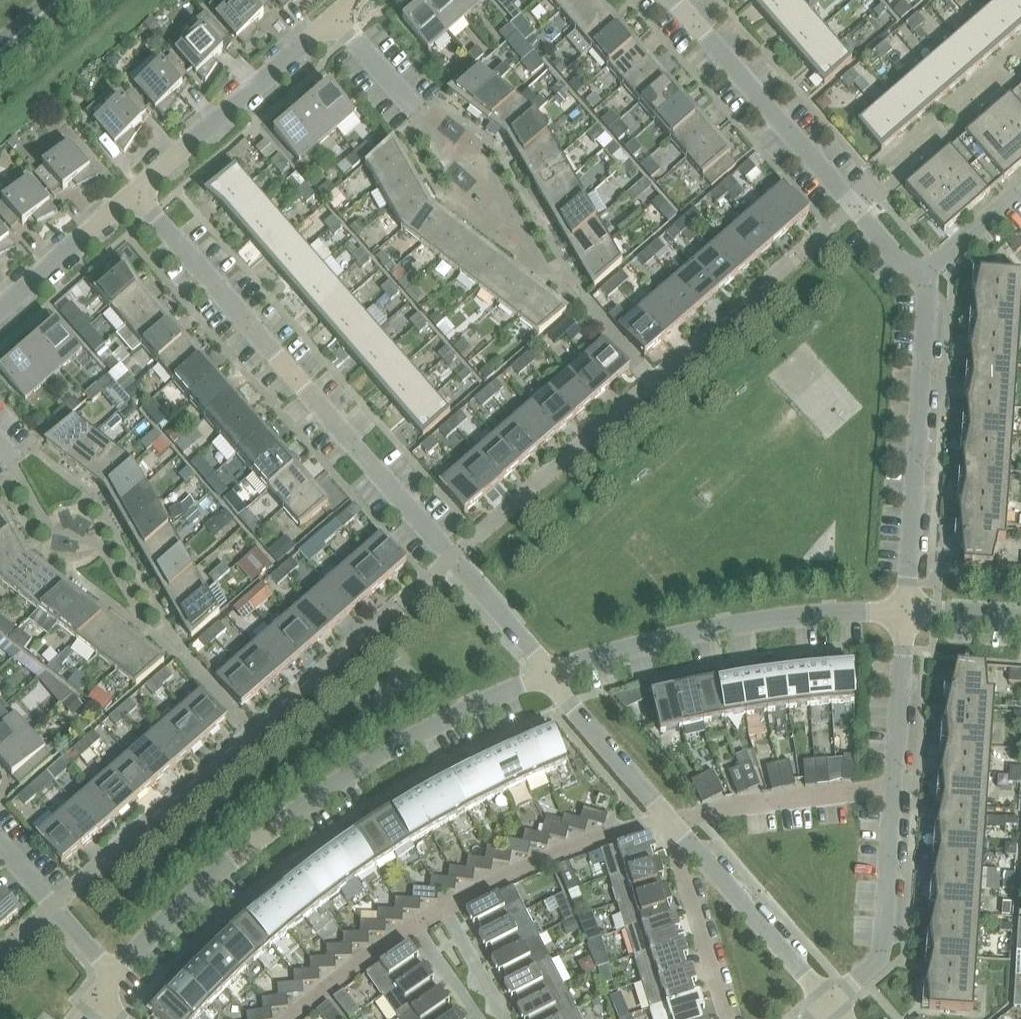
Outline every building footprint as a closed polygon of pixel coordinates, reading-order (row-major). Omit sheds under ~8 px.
[(266,0),(220,0),(211,8),(217,16),(246,49),(259,30),(255,24),(264,16),(261,12),(270,5),(266,0)] [(284,11),(296,0),(275,0),(284,11)] [(423,5),(448,34),(466,18),(450,0),(428,0),(423,5)] [(466,18),(485,1),(483,0),(450,0),(466,18)] [(560,13),(576,0),(549,0),(560,13)] [(576,31),(604,7),(598,0),(576,0),(560,13),(576,31)] [(768,19),(789,0),(756,0),(754,2),(768,19)] [(782,35),(809,11),(799,0),(789,0),(768,19),(782,35)] [(990,9),(1013,36),(1020,29),(1020,11),(1011,0),(1000,0),(990,9)] [(1020,11),(1020,0),(1011,0),(1020,11)] [(904,1),(893,10),(902,19),(912,10),(904,1)] [(888,10),(883,4),(874,12),(879,18),(888,10)] [(448,34),(423,5),(404,21),(429,50),(448,34)] [(511,6),(505,11),(514,22),(520,17),(511,6)] [(576,31),(592,49),(620,25),(604,7),(576,31)] [(990,9),(974,23),(997,50),(1013,36),(990,9)] [(782,35),(796,51),(823,28),(809,11),(782,35)] [(224,51),(221,48),(222,47),(229,40),(212,21),(205,13),(188,27),(188,31),(193,37),(182,47),(177,51),(205,84),(219,65),(214,60),(224,51)] [(919,13),(913,18),(920,27),(926,22),(919,13)] [(513,23),(511,24),(518,33),(526,42),(528,41),(533,36),(539,31),(523,14),(520,17),(514,22),(513,23)] [(151,18),(144,24),(152,34),(159,28),(151,18)] [(920,27),(913,18),(906,23),(914,32),(920,27)] [(974,23),(957,37),(981,64),(997,50),(974,23)] [(500,34),(507,42),(518,33),(511,24),(500,34)] [(592,49),(608,67),(636,43),(620,25),(592,49)] [(796,51),(811,67),(837,44),(823,28),(796,51)] [(528,41),(526,42),(534,51),(541,45),(533,36),(528,41)] [(957,37),(941,51),(965,78),(981,64),(957,37)] [(886,41),(880,47),(888,56),(894,50),(886,41)] [(608,67),(624,85),(652,61),(636,43),(608,67)] [(837,44),(811,67),(825,84),(852,61),(837,44)] [(477,47),(467,56),(474,64),(485,55),(477,47)] [(882,61),(888,56),(880,47),(874,52),(882,61)] [(941,51),(924,66),(948,93),(965,78),(941,51)] [(115,52),(106,59),(113,67),(118,62),(118,56),(115,52)] [(534,52),(521,63),(533,76),(545,65),(542,62),(534,52)] [(183,87),(180,83),(189,76),(171,56),(136,86),(165,119),(178,100),(174,95),(183,87)] [(474,64),(467,56),(456,65),(464,74),(474,64)] [(559,59),(553,65),(561,76),(568,70),(559,59)] [(624,85),(639,104),(668,80),(652,61),(624,85)] [(471,107),(498,83),(512,71),(505,63),(490,76),(478,67),(450,92),(471,107)] [(924,66),(908,80),(932,107),(948,93),(924,66)] [(853,70),(847,75),(855,84),(861,79),(853,70)] [(855,84),(847,75),(841,80),(849,89),(855,84)] [(579,76),(569,85),(578,94),(588,86),(579,76)] [(639,104),(655,122),(683,98),(668,80),(639,104)] [(908,80),(892,94),(915,121),(932,107),(908,80)] [(471,107),(490,122),(518,98),(498,83),(471,107)] [(553,84),(544,91),(552,100),(554,98),(561,93),(553,84)] [(331,85),(312,101),(337,130),(356,113),(331,85)] [(1011,96),(966,135),(966,136),(951,149),(951,148),(906,187),(945,232),(990,193),(989,193),(1004,179),(1005,180),(1020,166),(1020,88),(1011,96)] [(139,119),(148,111),(131,91),(96,122),(124,155),(137,136),(133,131),(142,122),(139,119)] [(595,109),(604,100),(596,91),(586,99),(595,109)] [(561,93),(554,98),(561,106),(569,99),(562,92),(561,93)] [(892,94),(876,108),(899,135),(915,121),(892,94)] [(815,103),(822,111),(830,104),(823,96),(815,103)] [(509,137),(537,113),(548,103),(540,97),(529,106),(518,98),(490,122),(509,137)] [(655,122),(671,140),(699,116),(683,98),(655,122)] [(312,101),(294,117),(319,146),(337,130),(312,101)] [(899,135),(876,108),(858,123),(882,150),(899,135)] [(578,111),(569,118),(575,125),(584,118),(578,111)] [(601,120),(610,130),(621,120),(612,111),(601,120)] [(509,137),(521,158),(550,134),(537,113),(509,137)] [(671,140),(687,158),(715,134),(699,116),(671,140)] [(319,146),(294,117),(275,133),(300,162),(319,146)] [(621,120),(610,130),(618,140),(629,130),(621,120)] [(598,125),(587,135),(596,144),(607,134),(598,125)] [(521,158),(533,180),(562,155),(550,134),(521,158)] [(715,134),(687,158),(712,187),(737,165),(728,155),(731,153),(715,134)] [(15,137),(7,143),(8,144),(14,150),(21,144),(15,137)] [(257,149),(267,160),(277,152),(267,140),(257,149)] [(366,165),(378,187),(407,163),(394,140),(366,165)] [(625,149),(633,157),(641,150),(634,141),(625,149)] [(605,150),(613,158),(621,151),(614,142),(605,150)] [(367,143),(356,152),(363,160),(374,151),(367,143)] [(78,187),(98,177),(70,144),(35,174),(52,194),(61,187),(64,190),(73,182),(78,187)] [(363,160),(356,152),(346,161),(353,170),(363,160)] [(280,154),(271,162),(276,168),(285,160),(280,154)] [(533,180),(546,201),(574,177),(562,155),(533,180)] [(650,158),(641,166),(651,178),(661,171),(650,158)] [(285,160),(276,168),(282,174),(291,166),(285,160)] [(622,168),(631,178),(639,171),(629,161),(622,168)] [(739,170),(746,178),(757,169),(750,161),(739,170)] [(207,193),(224,207),(251,184),(233,162),(220,178),(221,180),(207,193)] [(378,187),(391,208),(419,184),(407,163),(378,187)] [(546,201),(558,222),(586,198),(574,177),(546,201)] [(731,177),(721,186),(728,194),(739,185),(731,177)] [(23,225),(33,217),(38,223),(58,212),(29,179),(0,205),(0,216),(11,230),(20,222),(23,225)] [(645,179),(631,191),(638,199),(652,187),(645,179)] [(319,191),(326,199),(334,193),(337,190),(330,182),(319,191)] [(224,207),(238,223),(265,200),(251,184),(224,207)] [(306,184),(297,192),(302,198),(311,190),(306,184)] [(391,208),(403,229),(431,205),(419,184),(391,208)] [(784,185),(766,201),(791,230),(810,213),(784,184),(783,185),(784,185)] [(728,194),(721,186),(710,195),(717,203),(728,194)] [(618,187),(602,200),(610,209),(625,196),(618,187)] [(311,190),(302,198),(307,204),(316,196),(311,190)] [(334,193),(326,199),(326,200),(334,209),(335,210),(343,203),(334,193)] [(668,205),(661,197),(653,204),(660,212),(668,205)] [(586,198),(558,222),(570,243),(598,219),(586,198)] [(238,223),(253,240),(280,216),(265,200),(238,223)] [(766,201),(748,216),(773,245),(791,230),(766,201)] [(653,204),(649,207),(656,216),(660,212),(653,204)] [(403,230),(422,245),(450,220),(431,205),(403,229),(403,230)] [(695,208),(684,218),(691,226),(702,217),(695,208)] [(253,240),(267,256),(294,233),(280,216),(253,240)] [(334,216),(325,224),(330,230),(339,222),(334,216)] [(748,216),(730,232),(755,261),(773,245),(748,216)] [(691,226),(684,218),(674,227),(681,235),(691,226)] [(570,243),(582,265),(610,240),(598,219),(570,243)] [(359,220),(351,227),(358,236),(365,230),(366,228),(359,220)] [(422,245),(441,260),(470,235),(450,220),(422,245)] [(339,222),(330,230),(335,236),(344,228),(339,222)] [(17,248),(0,228),(0,256),(17,248)] [(730,232),(712,248),(737,277),(755,261),(730,232)] [(267,256),(281,272),(308,249),(294,233),(267,256)] [(1017,253),(1020,249),(1020,238),(1018,234),(1008,242),(1017,253)] [(441,260),(461,274),(489,250),(470,235),(441,260)] [(610,240),(582,265),(595,287),(623,263),(610,240)] [(658,240),(648,249),(655,258),(666,248),(658,240)] [(712,248),(693,264),(718,293),(737,277),(712,248)] [(281,272),(295,289),(322,265),(308,249),(281,272)] [(362,249),(353,256),(358,262),(367,255),(362,249)] [(655,258),(648,249),(637,258),(645,267),(655,258)] [(461,274),(480,289),(508,265),(489,250),(461,274)] [(383,251),(376,257),(384,265),(390,259),(383,251)] [(367,255),(358,262),(363,268),(373,261),(367,255)] [(390,259),(384,265),(391,273),(397,268),(390,259)] [(90,286),(111,310),(139,285),(125,264),(107,280),(105,277),(90,286)] [(693,264),(675,280),(700,309),(718,293),(693,264)] [(295,289),(309,305),(336,281),(322,265),(295,289)] [(480,289),(500,304),(528,280),(508,265),(480,289)] [(397,268),(391,273),(400,283),(407,276),(399,266),(397,268)] [(622,271),(612,281),(619,289),(630,280),(622,271)] [(993,567),(997,551),(998,541),(1005,541),(1020,323),(1020,275),(981,272),(976,293),(974,293),(977,326),(972,346),(970,346),(973,379),(969,399),(967,399),(970,431),(965,452),(963,452),(966,484),(961,505),(960,504),(965,565),(993,567)] [(500,304),(519,320),(547,295),(528,280),(500,304)] [(675,280),(657,296),(682,325),(700,309),(675,280)] [(309,305),(324,321),(351,298),(336,281),(309,305)] [(390,281),(381,289),(386,295),(396,287),(390,281)] [(619,289),(612,281),(601,290),(609,298),(619,289)] [(111,310),(126,327),(154,303),(139,285),(111,310)] [(413,285),(406,291),(417,303),(423,297),(413,285)] [(396,287),(386,295),(392,301),(401,293),(396,287)] [(547,295),(519,320),(540,335),(568,311),(547,295)] [(657,296),(639,312),(664,340),(682,325),(657,296)] [(324,321),(338,338),(365,314),(351,298),(324,321)] [(126,327),(142,346),(170,321),(154,303),(126,327)] [(59,311),(67,321),(74,315),(66,305),(59,311)] [(620,307),(609,316),(619,327),(645,357),(664,340),(639,312),(630,319),(620,307)] [(437,313),(431,318),(437,326),(444,321),(437,313)] [(338,338),(352,354),(379,331),(365,314),(338,338)] [(419,314),(410,322),(415,328),(424,320),(419,314)] [(569,317),(559,327),(566,335),(577,326),(569,317)] [(84,318),(73,328),(80,336),(91,327),(84,318)] [(444,321),(437,326),(447,337),(455,330),(446,319),(444,321)] [(424,320),(415,328),(420,334),(429,326),(424,320)] [(142,346),(158,364),(186,340),(170,321),(142,346)] [(57,323),(38,340),(63,368),(82,352),(57,323)] [(91,327),(80,336),(96,354),(106,345),(91,327)] [(566,335),(559,327),(548,336),(556,344),(566,335)] [(352,354),(366,370),(393,347),(379,331),(352,354)] [(38,340),(20,355),(45,384),(63,368),(38,340)] [(158,364),(174,382),(202,358),(186,340),(158,364)] [(463,340),(455,347),(463,356),(471,350),(463,340)] [(604,342),(586,357),(611,386),(630,370),(604,340),(603,341),(604,342)] [(447,346),(438,354),(443,360),(453,353),(447,346)] [(366,370),(381,387),(408,363),(393,347),(366,370)] [(117,353),(112,357),(119,366),(121,365),(125,361),(129,357),(122,349),(117,353)] [(533,349),(523,358),(530,366),(541,357),(533,349)] [(453,353),(443,360),(449,366),(458,359),(453,353)] [(45,384),(20,355),(1,372),(26,401),(45,384)] [(112,357),(105,364),(112,372),(119,366),(112,357)] [(586,357),(568,373),(593,402),(611,386),(586,357)] [(174,382),(189,400),(217,376),(202,358),(174,382)] [(530,366),(523,358),(512,367),(520,376),(530,366)] [(381,387),(395,403),(422,380),(408,363),(381,387)] [(481,373),(487,380),(495,374),(488,366),(481,373)] [(467,369),(458,377),(463,383),(472,375),(467,369)] [(568,373),(550,389),(575,418),(593,402),(568,373)] [(128,374),(117,384),(124,393),(132,386),(136,383),(128,374)] [(108,375),(97,384),(105,392),(116,383),(108,375)] [(189,400),(205,419),(233,394),(217,376),(189,400)] [(395,403),(409,419),(436,396),(422,380),(395,403)] [(497,380),(486,390),(494,398),(504,389),(497,380)] [(105,392),(101,395),(117,414),(130,403),(132,401),(124,393),(117,384),(116,383),(105,392)] [(141,396),(132,386),(124,393),(132,401),(133,403),(141,396)] [(550,389),(531,405),(557,434),(575,418),(550,389)] [(233,394),(205,419),(221,437),(249,412),(243,405),(246,403),(246,399),(238,390),(233,394)] [(494,398),(486,390),(476,399),(483,407),(494,398)] [(436,396),(409,419),(424,436),(451,413),(436,396)] [(75,397),(64,406),(72,415),(82,406),(75,397)] [(152,400),(143,408),(159,426),(168,419),(152,400)] [(130,403),(117,414),(124,422),(137,411),(130,403)] [(531,405),(513,421),(538,450),(557,434),(531,405)] [(72,415),(64,406),(54,415),(61,424),(72,415)] [(221,437),(237,455),(265,430),(249,412),(221,437)] [(461,412),(450,421),(458,429),(468,420),(461,412)] [(47,442),(68,458),(96,433),(75,418),(47,442)] [(458,429),(450,421),(440,430),(447,439),(458,429)] [(513,421),(495,437),(520,465),(538,450),(513,421)] [(175,427),(166,435),(173,443),(175,445),(184,437),(175,427)] [(237,455),(253,473),(281,448),(275,442),(278,440),(278,436),(270,427),(266,431),(265,430),(237,455)] [(156,430),(142,442),(149,450),(153,447),(163,438),(156,430)] [(68,458),(87,473),(115,448),(96,433),(68,458)] [(184,437),(175,445),(183,454),(193,446),(185,437),(184,437)] [(432,437),(421,446),(429,455),(439,445),(432,437)] [(495,437),(477,452),(502,481),(520,465),(495,437)] [(163,438),(153,447),(161,456),(171,447),(163,438)] [(87,473),(107,488),(135,463),(115,448),(87,473)] [(269,491),(296,467),(301,463),(293,454),(289,453),(287,455),(281,448),(253,473),(269,491)] [(477,452),(459,468),(484,497),(502,481),(477,452)] [(178,456),(163,470),(170,477),(185,463),(178,456)] [(205,462),(197,470),(206,480),(215,473),(205,462)] [(107,488),(119,509),(147,485),(135,463),(107,488)] [(184,481),(193,473),(188,467),(178,475),(184,481)] [(269,491),(284,509),(312,485),(296,467),(269,491)] [(484,497),(459,468),(441,484),(440,483),(439,484),(465,513),(484,497)] [(215,474),(207,482),(220,496),(228,489),(215,474)] [(119,509),(131,530),(159,506),(147,485),(119,509)] [(312,485),(284,509),(301,528),(329,504),(312,485)] [(233,493),(224,501),(236,515),(245,507),(233,493)] [(184,502),(189,511),(195,506),(196,505),(191,496),(184,502)] [(180,505),(169,511),(174,521),(185,514),(180,505)] [(131,530),(143,552),(171,527),(159,506),(131,530)] [(195,506),(189,511),(182,517),(190,526),(202,515),(195,506)] [(347,511),(336,521),(343,529),(354,520),(347,511)] [(227,512),(206,530),(215,541),(236,522),(227,512)] [(16,535),(4,513),(0,517),(0,548),(16,535)] [(254,521),(247,527),(254,536),(261,530),(254,521)] [(143,552),(155,573),(183,548),(171,527),(143,552)] [(328,527),(318,536),(325,545),(336,536),(328,527)] [(381,536),(363,551),(389,580),(407,564),(381,534),(380,535),(381,536)] [(0,580),(28,556),(16,535),(0,548),(0,580)] [(325,545),(318,536),(307,546),(315,554),(325,545)] [(277,544),(268,552),(277,562),(286,555),(277,544)] [(258,547),(247,557),(262,574),(273,564),(258,547)] [(155,573),(167,594),(195,569),(183,548),(155,573)] [(363,551),(345,567),(370,596),(389,580),(363,551)] [(0,580),(19,595),(48,571),(28,556),(0,580)] [(292,559),(281,568),(289,577),(299,567),(292,559)] [(224,564),(209,577),(214,584),(230,570),(224,564)] [(345,567),(327,583),(352,612),(370,596),(345,567)] [(289,577),(281,568),(271,577),(278,586),(289,577)] [(167,594),(179,615),(207,590),(195,569),(167,594)] [(19,595),(39,610),(67,586),(48,571),(19,595)] [(327,583),(309,599),(334,628),(352,612),(327,583)] [(207,590),(179,615),(192,638),(228,606),(215,584),(214,584),(207,590)] [(39,610),(58,625),(86,601),(67,586),(39,610)] [(256,590),(245,600),(253,608),(263,599),(256,590)] [(309,599),(291,615),(316,643),(334,628),(309,599)] [(253,608),(245,600),(235,609),(242,617),(253,608)] [(58,625),(78,640),(106,616),(86,601),(58,625)] [(291,615),(272,630),(298,659),(316,643),(291,615)] [(78,640),(97,655),(125,631),(106,616),(78,640)] [(219,622),(209,631),(216,640),(227,631),(219,622)] [(19,630),(10,639),(25,650),(32,640),(19,630)] [(272,630),(254,646),(279,675),(298,659),(272,630)] [(97,655),(117,670),(145,646),(125,631),(97,655)] [(216,640),(209,631),(198,640),(206,649),(216,640)] [(145,646),(117,670),(137,686),(165,661),(145,646)] [(254,646),(236,662),(261,691),(279,675),(254,646)] [(15,649),(7,656),(11,660),(20,653),(15,649)] [(50,650),(42,658),(49,666),(58,658),(50,650)] [(20,653),(11,660),(16,664),(25,657),(20,653)] [(261,691),(236,662),(218,678),(217,677),(217,678),(242,707),(261,691)] [(838,665),(830,666),(832,705),(855,704),(852,662),(838,663),(838,665)] [(55,663),(50,669),(60,677),(65,670),(55,663)] [(815,667),(807,668),(812,707),(832,705),(830,666),(829,663),(815,665),(815,667)] [(793,669),(785,670),(790,710),(812,707),(807,668),(807,665),(793,667),(793,669)] [(926,987),(928,987),(930,1009),(973,1014),(996,695),(988,694),(986,667),(958,665),(944,723),(946,724),(948,744),(941,776),(943,776),(944,797),(937,829),(939,829),(941,850),(933,882),(935,882),(937,903),(930,935),(932,935),(933,955),(926,987)] [(167,668),(156,677),(163,686),(174,677),(167,668)] [(771,672),(763,673),(769,712),(790,710),(785,670),(785,668),(771,670),(771,672)] [(1009,682),(1020,683),(1020,669),(1010,668),(1009,682)] [(42,670),(34,677),(39,681),(47,674),(46,673),(42,670)] [(749,675),(741,676),(747,716),(769,712),(763,673),(762,671),(748,673),(749,675)] [(47,674),(39,681),(42,686),(52,678),(47,674)] [(727,679),(718,680),(725,720),(747,716),(741,676),(740,674),(726,677),(727,679)] [(74,677),(69,684),(79,692),(84,685),(74,677)] [(163,686),(156,677),(146,686),(153,695),(163,686)] [(705,683),(696,685),(705,724),(725,720),(718,680),(718,678),(704,681),(705,683)] [(683,688),(675,689),(684,728),(705,724),(696,685),(696,682),(682,685),(683,688)] [(684,728),(675,689),(674,687),(660,690),(661,693),(652,695),(661,734),(684,728)] [(64,688),(53,697),(60,707),(74,695),(73,694),(64,688)] [(96,690),(89,699),(105,712),(112,702),(96,690)] [(201,693),(183,708),(209,737),(227,721),(201,691),(200,692),(201,693)] [(9,707),(0,697),(0,715),(9,707)] [(75,698),(65,708),(73,717),(84,708),(75,698)] [(131,700),(120,709),(127,717),(138,708),(131,700)] [(31,732),(9,707),(0,715),(0,759),(31,732)] [(183,708),(165,724),(190,753),(209,737),(183,708)] [(127,717),(120,709),(109,718),(117,726),(127,717)] [(165,724),(147,740),(172,769),(190,753),(165,724)] [(539,735),(531,738),(547,774),(567,766),(551,727),(538,732),(539,735)] [(94,731),(84,740),(91,749),(102,740),(94,731)] [(0,759),(0,763),(13,777),(14,776),(22,785),(53,758),(31,732),(0,759)] [(518,743),(510,747),(527,783),(547,774),(531,738),(530,736),(517,741),(518,743)] [(91,749),(84,740),(73,750),(81,758),(91,749)] [(147,740),(129,756),(154,784),(172,769),(147,740)] [(490,756),(508,792),(512,802),(529,794),(525,784),(527,783),(510,747),(509,745),(497,751),(498,753),(490,756)] [(477,763),(470,766),(488,801),(508,792),(490,756),(489,754),(476,760),(477,763)] [(842,780),(855,781),(856,756),(844,755),(842,780)] [(129,756),(111,771),(136,800),(154,784),(129,756)] [(828,759),(816,760),(818,785),(830,784),(828,759)] [(818,785),(816,760),(804,761),(806,786),(818,785)] [(790,761),(778,763),(784,788),(796,785),(790,761)] [(751,762),(740,767),(750,790),(761,786),(751,762)] [(58,763),(47,772),(55,781),(65,771),(58,763)] [(784,788),(778,763),(767,766),(773,791),(784,788)] [(457,773),(450,776),(469,811),(488,801),(470,766),(469,764),(456,771),(457,773)] [(750,790),(740,767),(729,771),(738,795),(750,790)] [(1009,775),(1020,776),(1020,768),(1010,767),(1009,775)] [(713,770),(701,776),(714,798),(725,793),(713,770)] [(111,771),(92,787),(118,816),(136,800),(111,771)] [(55,781),(47,772),(37,781),(44,790),(55,781)] [(438,783),(430,787),(450,822),(469,811),(450,776),(449,774),(436,781),(438,783)] [(1009,775),(1009,783),(1020,784),(1020,776),(1009,775)] [(714,798),(701,776),(692,781),(703,804),(714,798)] [(418,794),(411,798),(431,832),(450,822),(430,787),(429,785),(417,792),(418,794)] [(92,787),(74,803),(99,832),(118,816),(92,787)] [(37,796),(29,788),(19,797),(26,806),(37,796)] [(597,806),(607,809),(611,799),(600,795),(597,806)] [(399,806),(392,810),(413,844),(431,832),(411,798),(410,796),(397,804),(399,806)] [(74,803),(56,819),(81,848),(99,832),(74,803)] [(581,819),(589,822),(605,826),(609,815),(584,807),(581,819)] [(380,817),(373,822),(394,855),(413,844),(392,810),(390,808),(378,815),(380,817)] [(561,826),(570,829),(586,833),(589,822),(581,819),(564,815),(561,826)] [(1018,826),(1019,818),(1007,818),(1006,826),(1018,826)] [(81,848),(56,819),(38,835),(38,834),(37,835),(62,864),(81,848)] [(361,830),(354,834),(376,867),(394,855),(373,822),(371,820),(359,828),(361,830)] [(545,822),(542,834),(551,836),(567,840),(570,829),(561,826),(545,822)] [(523,842),(531,844),(548,848),(551,836),(542,834),(526,830),(523,842)] [(342,842),(335,847),(359,879),(376,867),(354,834),(353,832),(341,840),(342,842)] [(601,850),(609,876),(654,862),(651,851),(656,850),(651,834),(601,850)] [(507,839),(504,850),(513,852),(529,856),(531,844),(523,842),(507,839)] [(1004,844),(1004,853),(1015,854),(1015,845),(1004,844)] [(324,855),(317,860),(341,892),(359,879),(335,847),(334,845),(322,853),(324,855)] [(488,847),(485,859),(494,861),(511,864),(513,852),(504,850),(488,847)] [(666,850),(657,853),(659,861),(669,858),(666,850)] [(467,869),(476,870),(492,873),(494,861),(485,859),(469,857),(467,869)] [(306,868),(299,873),(324,905),(341,892),(317,860),(316,858),(304,867),(306,868)] [(609,876),(617,903),(663,889),(659,878),(664,876),(659,861),(654,862),(609,876)] [(450,866),(449,878),(457,879),(474,882),(476,870),(467,869),(450,866)] [(288,882),(282,887),(307,918),(324,905),(299,873),(298,871),(287,880),(288,882)] [(1003,873),(1003,881),(1015,882),(1015,874),(1003,873)] [(572,875),(563,878),(567,891),(577,887),(572,875)] [(431,888),(439,889),(456,891),(457,879),(449,878),(432,877),(431,888)] [(1015,882),(1003,881),(1003,889),(1015,890),(1015,882)] [(271,896),(264,901),(290,932),(307,918),(282,887),(280,885),(269,894),(271,896)] [(479,922),(484,932),(526,910),(513,886),(467,910),(474,924),(479,922)] [(414,887),(413,899),(421,900),(438,901),(439,889),(431,888),(414,887)] [(577,887),(567,891),(571,900),(581,897),(577,887)] [(617,903),(626,929),(671,915),(667,904),(672,903),(668,887),(663,889),(617,903)] [(19,912),(4,895),(0,899),(0,928),(19,912)] [(395,910),(404,910),(421,912),(421,900),(413,899),(396,898),(395,910)] [(253,911),(247,916),(273,946),(290,932),(264,901),(263,900),(252,909),(253,911)] [(558,908),(565,922),(574,918),(568,903),(558,908)] [(1011,904),(1003,903),(1002,915),(1011,916),(1011,904)] [(378,909),(378,921),(387,921),(403,922),(404,910),(395,910),(378,909)] [(484,932),(479,935),(487,949),(491,947),(497,957),(539,935),(543,933),(537,922),(533,924),(526,910),(484,932)] [(237,926),(230,931),(258,960),(273,946),(247,916),(246,914),(235,924),(237,926)] [(591,914),(578,919),(583,931),(587,942),(590,941),(600,937),(596,927),(591,914)] [(626,929),(634,955),(679,941),(676,930),(681,929),(676,914),(671,915),(626,929)] [(573,919),(563,923),(568,935),(578,931),(573,919)] [(361,921),(361,933),(369,933),(386,933),(387,921),(378,921),(361,921)] [(1000,924),(1000,932),(1012,932),(1012,925),(1000,924)] [(220,941),(214,946),(242,975),(258,960),(230,931),(229,929),(218,939),(220,941)] [(344,933),(344,945),(353,945),(369,945),(369,933),(361,933),(344,933)] [(504,971),(509,981),(551,959),(539,935),(497,957),(492,959),(499,973),(504,971)] [(590,941),(588,946),(592,956),(606,952),(601,937),(590,941)] [(634,955),(642,982),(687,968),(684,957),(689,955),(684,940),(679,941),(634,955)] [(366,973),(382,995),(421,969),(415,959),(419,956),(410,943),(366,973)] [(198,962),(196,960),(226,990),(242,975),(214,946),(212,945),(202,954),(204,956),(198,962)] [(327,945),(327,957),(336,957),(353,957),(353,945),(344,945),(327,945)] [(590,955),(578,961),(584,973),(596,967),(590,955)] [(311,958),(311,970),(320,969),(336,969),(336,957),(327,957),(311,958)] [(517,996),(522,1006),(564,984),(551,959),(509,981),(505,984),(512,998),(517,996)] [(182,978),(180,976),(210,1006),(226,990),(196,960),(186,970),(188,972),(182,978)] [(607,964),(598,967),(601,975),(610,973),(607,964)] [(382,995),(398,1018),(437,991),(430,982),(435,979),(425,966),(421,969),(382,995)] [(642,982),(650,1008),(696,994),(692,983),(697,982),(692,966),(687,968),(642,982)] [(294,971),(295,983),(304,982),(320,981),(320,969),(311,970),(294,971)] [(596,969),(588,973),(592,982),(601,978),(596,969)] [(167,994),(193,1018),(198,1018),(210,1006),(180,976),(171,987),(172,988),(167,994)] [(279,996),(288,995),(305,994),(304,982),(295,983),(278,984),(279,996)] [(577,1009),(564,984),(522,1006),(517,1008),(523,1018),(556,1018),(577,1009)] [(398,1018),(445,1018),(452,1014),(446,1005),(450,1002),(441,988),(437,991),(398,1018)] [(344,990),(336,996),(333,997),(349,1018),(360,1011),(344,990)] [(620,992),(611,996),(615,1006),(624,1002),(620,992)] [(165,993),(156,1003),(157,1005),(151,1011),(160,1018),(193,1018),(167,994),(165,993)] [(654,1018),(703,1018),(700,1010),(705,1008),(700,993),(696,994),(650,1008),(654,1018)] [(264,1010),(272,1009),(289,1007),(288,995),(279,996),(262,998),(264,1010)] [(598,998),(592,1001),(594,1007),(601,1003),(598,998)] [(317,1011),(324,1018),(342,1018),(328,1002),(317,1011)] [(248,1018),(274,1018),(272,1009),(264,1010),(247,1012),(248,1018)] [(577,1009),(556,1018),(582,1018),(577,1009)]
